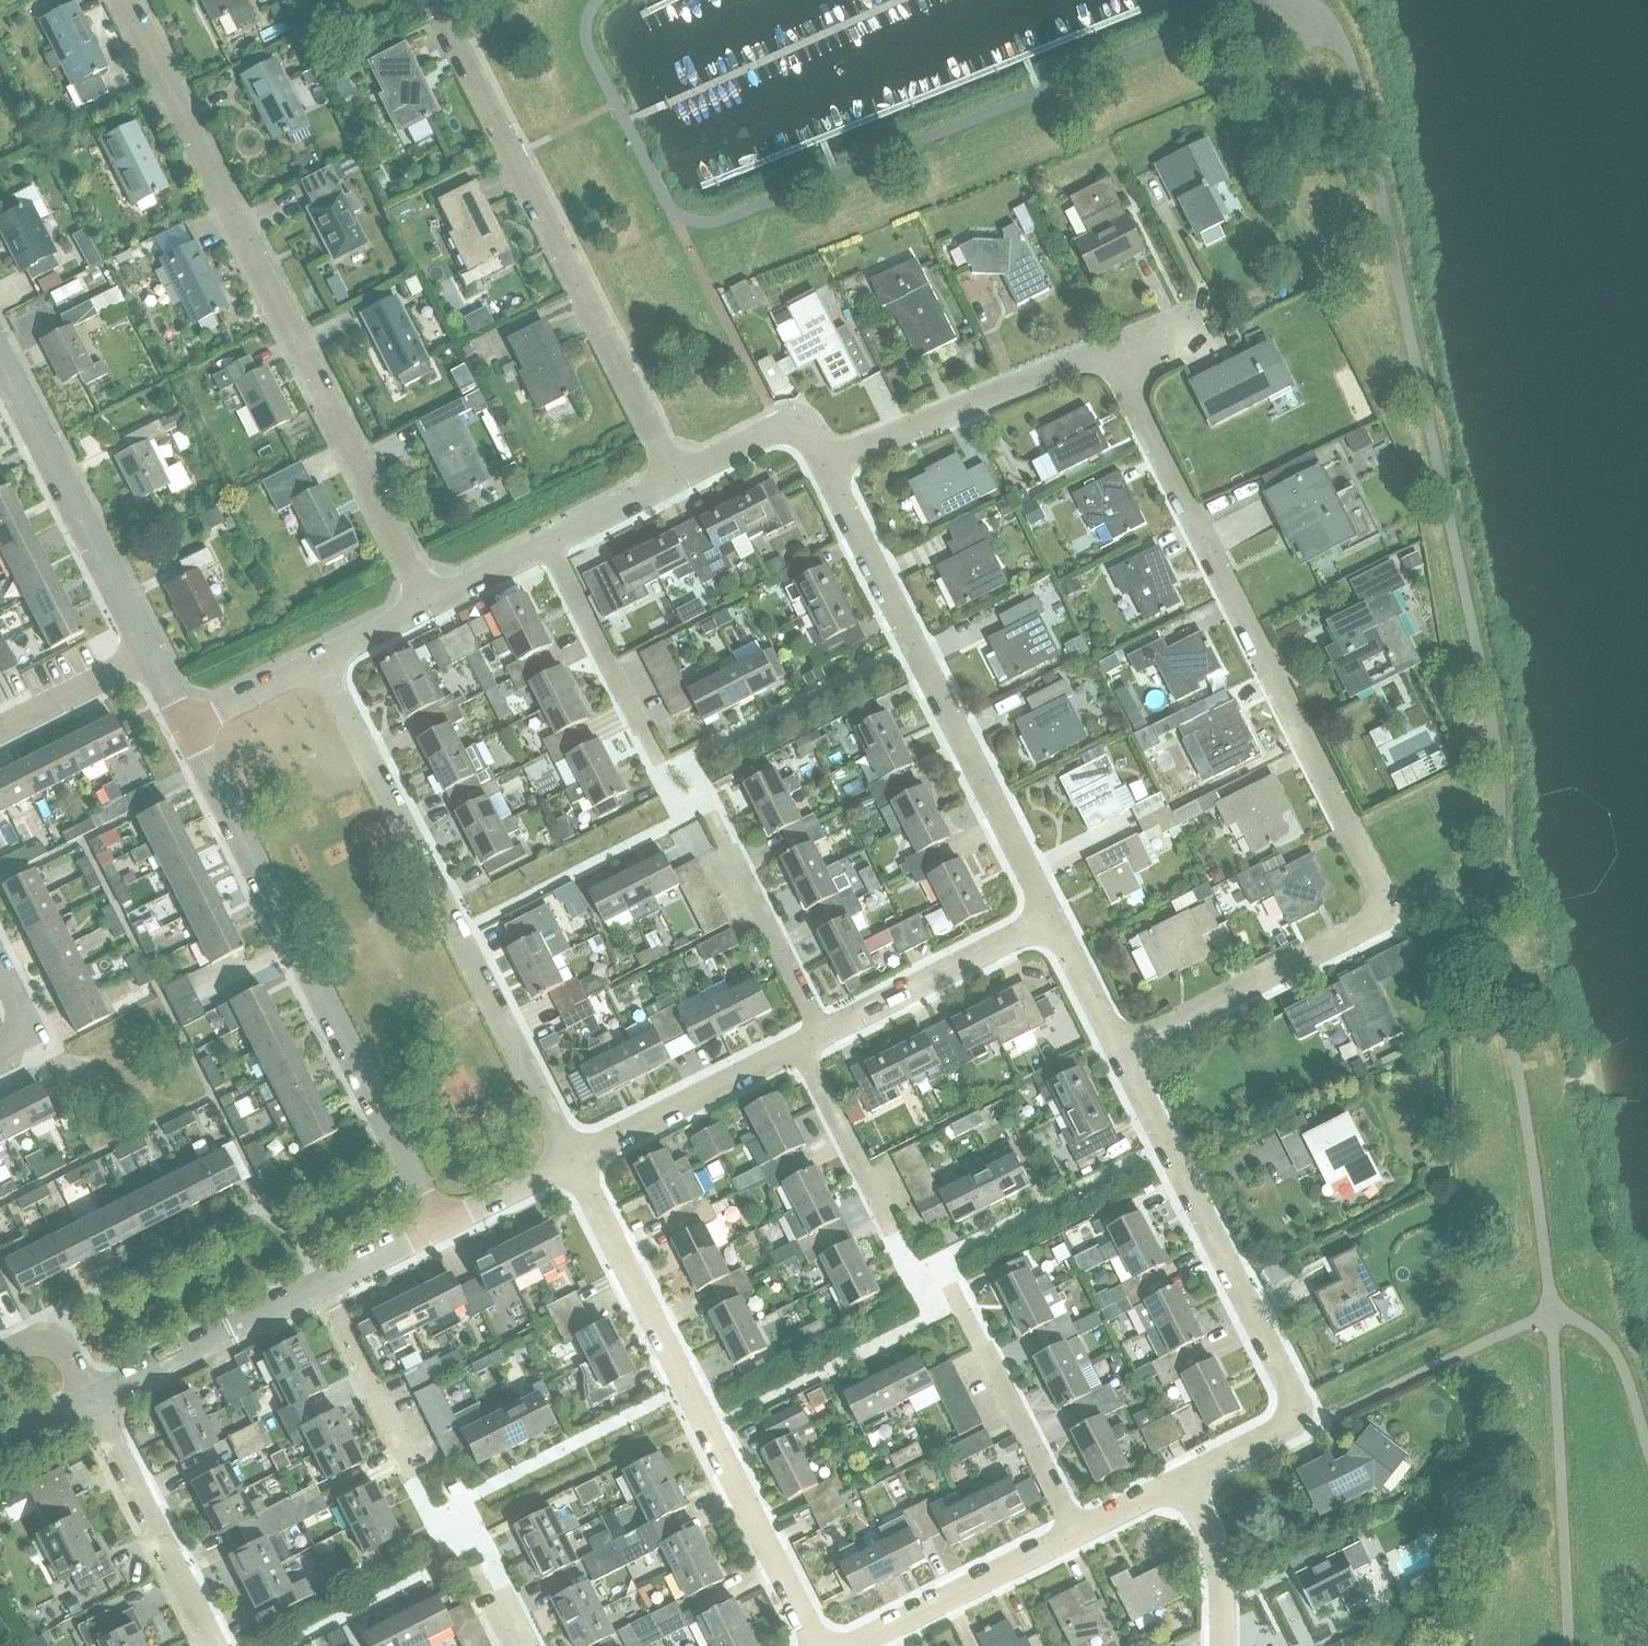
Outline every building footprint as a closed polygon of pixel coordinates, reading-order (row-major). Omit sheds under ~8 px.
[(205,0),(202,2),(211,20),(221,15),(223,18),(228,15),(227,12),(228,12),(235,26),(252,17),(244,0),(205,0)] [(95,102),(97,98),(106,93),(95,72),(105,67),(72,3),(38,21),(82,106),(90,102),(95,102)] [(381,100),(397,132),(437,112),(426,91),(424,92),(413,71),(416,70),(403,45),(368,63),(385,97),(381,100)] [(239,76),(252,102),(258,113),(262,111),(266,119),(263,121),(272,139),(282,134),(283,135),(287,133),(292,144),(312,134),(306,122),(274,58),(239,76)] [(155,192),(166,187),(133,123),(99,140),(132,205),(150,195),(152,197),(157,195),(155,192)] [(1207,191),(1225,182),(1206,143),(1157,168),(1172,198),(1177,195),(1199,237),(1224,225),(1207,191)] [(330,167),(301,182),(313,207),(308,210),(318,230),(317,230),(318,232),(320,231),(324,239),(322,240),(323,241),(333,261),(366,245),(350,214),(359,210),(350,194),(342,198),(335,184),(338,183),(330,167)] [(1076,244),(1093,278),(1145,252),(1109,180),(1075,198),(1094,236),(1076,244)] [(450,238),(466,270),(507,250),(496,229),(494,230),(484,211),(487,210),(474,184),(438,202),(455,236),(450,238)] [(20,272),(24,270),(31,282),(58,269),(52,256),(56,254),(32,205),(1,221),(15,248),(10,251),(20,272)] [(1031,217),(1019,223),(1025,235),(1037,229),(1031,217)] [(967,268),(971,268),(971,276),(1001,277),(1016,308),(1048,292),(1015,226),(1002,233),(1004,237),(1004,242),(972,241),(958,249),(967,268)] [(193,242),(159,259),(192,323),(210,314),(211,316),(217,313),(216,311),(225,307),(193,242)] [(94,247),(79,254),(87,269),(101,262),(94,247)] [(890,305),(911,347),(917,360),(956,340),(917,261),(869,280),(883,308),(890,305)] [(56,272),(38,281),(44,293),(62,283),(56,272)] [(731,287),(743,311),(766,300),(754,275),(731,287)] [(116,289),(91,302),(61,317),(68,329),(47,339),(55,355),(50,357),(64,383),(81,375),(87,386),(109,375),(103,363),(92,368),(72,329),(122,303),(116,289)] [(396,297),(362,314),(374,339),(377,338),(386,357),(384,358),(393,377),(397,375),(403,388),(411,383),(416,381),(428,375),(422,362),(428,360),(396,297)] [(798,372),(798,371),(819,360),(823,366),(819,368),(831,391),(859,377),(841,342),(851,337),(845,325),(835,330),(819,299),(802,307),(804,311),(791,318),(793,322),(777,330),(792,359),(778,366),(785,379),(798,372)] [(476,329),(497,319),(489,302),(468,312),(476,329)] [(521,378),(537,409),(576,389),(566,368),(563,369),(553,350),(556,349),(544,324),(508,341),(526,376),(521,378)] [(1194,386),(1213,422),(1289,382),(1270,346),(1194,386)] [(220,392),(231,386),(235,384),(261,434),(290,419),(263,367),(255,371),(247,357),(212,375),(220,392)] [(477,391),(462,399),(468,410),(472,408),(475,415),(487,409),(477,391)] [(434,413),(416,422),(422,433),(435,459),(437,458),(447,478),(444,479),(453,497),(488,479),(456,416),(468,410),(462,399),(434,413)] [(1038,433),(1058,473),(1106,450),(1086,409),(1038,433)] [(176,464),(162,470),(148,441),(171,430),(181,451),(191,446),(180,425),(185,423),(180,413),(165,420),(163,417),(123,437),(130,450),(116,456),(138,499),(167,485),(172,494),(188,486),(176,464)] [(1356,436),(1361,449),(1379,442),(1373,429),(1356,436)] [(912,482),(932,522),(994,491),(981,466),(964,475),(954,455),(930,467),(932,472),(912,482)] [(1288,523),(1307,561),(1351,540),(1332,502),(1335,500),(1320,471),(1267,498),(1281,527),(1288,523)] [(1104,527),(1112,543),(1145,526),(1118,474),(1072,497),(1091,533),(1104,527)] [(278,512),(291,505),(292,507),(295,505),(310,535),(309,537),(322,564),(355,547),(341,520),(337,522),(320,489),(306,496),(298,480),(269,495),(278,512)] [(1249,499),(1266,490),(1261,481),(1244,489),(1249,499)] [(20,512),(8,488),(9,488),(8,486),(0,490),(0,522),(20,512)] [(746,491),(730,499),(748,535),(750,539),(764,532),(767,536),(794,522),(780,495),(766,502),(760,490),(748,496),(746,491)] [(1042,495),(1029,500),(1038,525),(1051,520),(1042,495)] [(712,534),(697,542),(708,565),(709,565),(713,573),(727,566),(723,558),(737,551),(733,543),(748,535),(730,499),(713,508),(716,513),(704,519),(712,534)] [(218,508),(198,518),(205,531),(224,522),(218,508)] [(1,552),(32,536),(20,512),(0,522),(0,551),(1,552)] [(940,567),(960,606),(1005,584),(985,544),(992,540),(985,526),(953,541),(961,557),(940,567)] [(659,535),(643,543),(661,579),(676,571),(680,580),(708,565),(697,542),(681,550),(673,535),(662,540),(659,535)] [(1,552),(13,576),(45,560),(32,536),(1,552)] [(625,578),(593,595),(605,618),(649,595),(645,587),(661,579),(643,543),(627,551),(630,557),(617,563),(625,578)] [(200,572),(217,563),(209,547),(181,561),(188,576),(168,586),(190,631),(222,615),(200,572)] [(1165,610),(1177,604),(1169,587),(1167,588),(1164,581),(1171,578),(1157,549),(1111,572),(1123,597),(1132,592),(1145,620),(1160,613),(1161,615),(1166,613),(1165,610)] [(13,576),(25,600),(57,584),(45,560),(13,576)] [(800,600),(807,614),(843,596),(835,580),(832,582),(825,569),(814,575),(807,560),(779,574),(794,603),(800,600)] [(1329,624),(1340,645),(1329,651),(1352,698),(1373,687),(1360,662),(1386,649),(1396,670),(1417,659),(1397,618),(1402,616),(1391,595),(1404,588),(1392,564),(1352,584),(1364,607),(1329,624)] [(1066,597),(1082,589),(1077,578),(1061,586),(1066,597)] [(522,582),(500,595),(505,604),(527,591),(522,582)] [(25,600),(37,625),(69,609),(57,584),(25,600)] [(682,606),(688,622),(714,612),(707,595),(682,606)] [(495,612),(507,635),(536,621),(532,613),(534,612),(526,596),(495,612)] [(843,596),(807,614),(812,624),(806,627),(815,645),(810,647),(818,662),(846,647),(839,632),(853,624),(847,613),(851,611),(843,596)] [(992,638),(1012,678),(1057,656),(1037,617),(1043,614),(1035,599),(1005,614),(1012,629),(992,638)] [(69,609),(37,625),(50,650),(83,633),(82,632),(81,632),(69,609)] [(727,609),(714,616),(720,628),(733,621),(727,609)] [(720,628),(714,616),(699,624),(705,635),(720,628)] [(507,668),(512,680),(544,664),(538,651),(551,645),(543,628),(540,630),(536,621),(507,635),(492,643),(499,657),(514,649),(520,662),(507,668)] [(469,623),(455,631),(467,656),(482,648),(469,623)] [(467,656),(455,631),(439,639),(452,664),(467,656)] [(1166,651),(1161,641),(1129,657),(1137,672),(1155,663),(1174,700),(1197,689),(1193,681),(1218,668),(1208,648),(1209,647),(1207,642),(1205,643),(1201,633),(1166,651)] [(1064,644),(1071,659),(1089,651),(1082,636),(1064,644)] [(3,673),(17,666),(5,642),(0,644),(0,668),(3,673)] [(640,654),(646,666),(670,654),(664,642),(640,654)] [(772,648),(739,665),(754,696),(779,683),(776,677),(785,672),(772,648)] [(393,684),(397,692),(427,677),(414,653),(383,668),(391,685),(393,684)] [(646,666),(653,678),(676,666),(670,654),(646,666)] [(719,661),(708,667),(729,708),(754,696),(739,665),(725,672),(719,661)] [(532,684),(545,710),(573,696),(569,688),(571,686),(563,669),(550,676),(544,664),(512,680),(518,691),(532,684)] [(653,678),(659,690),(682,678),(676,666),(653,678)] [(690,694),(696,705),(704,721),(729,708),(708,667),(697,673),(700,678),(686,685),(690,694)] [(422,712),(427,723),(458,707),(453,696),(440,703),(433,690),(440,687),(433,674),(427,677),(397,692),(401,700),(399,701),(408,719),(422,712)] [(659,690),(667,706),(690,694),(686,685),(682,678),(659,690)] [(1020,722),(1040,762),(1084,739),(1065,700),(1072,697),(1064,681),(1033,696),(1041,711),(1020,722)] [(1005,711),(1027,704),(1022,690),(1001,697),(1005,711)] [(673,717),(696,705),(690,694),(667,706),(673,717)] [(544,742),(549,753),(581,737),(575,726),(588,720),(579,702),(577,704),(573,696),(545,710),(538,713),(544,725),(551,722),(558,735),(544,742)] [(1210,710),(1177,726),(1184,740),(1194,735),(1215,776),(1234,767),(1236,771),(1249,764),(1247,760),(1259,754),(1238,712),(1241,711),(1235,699),(1210,712),(1210,710)] [(430,758),(434,766),(464,751),(451,725),(464,719),(458,707),(427,723),(434,736),(420,742),(428,759),(430,758)] [(855,731),(867,755),(898,739),(894,732),(896,731),(887,714),(855,731)] [(112,716),(87,729),(103,761),(129,748),(112,716)] [(122,723),(129,737),(141,730),(134,717),(127,720),(122,723)] [(1370,734),(1377,748),(1393,740),(1386,726),(1370,734)] [(1139,734),(1148,752),(1161,745),(1151,727),(1139,734)] [(87,729),(63,741),(79,773),(103,761),(87,729)] [(825,735),(812,741),(816,750),(830,743),(825,735)] [(569,758),(582,783),(610,769),(605,759),(608,758),(600,743),(587,750),(581,737),(549,753),(555,765),(569,758)] [(867,787),(873,798),(904,782),(899,772),(913,765),(904,747),(902,748),(898,739),(867,755),(881,781),(867,787)] [(63,741),(39,754),(55,786),(79,773),(63,741)] [(816,750),(812,741),(795,750),(800,758),(816,750)] [(446,790),(452,802),(496,781),(489,769),(476,745),(464,751),(434,766),(438,774),(436,775),(444,792),(446,790)] [(1431,757),(1438,772),(1449,766),(1442,751),(1431,757)] [(39,754),(15,766),(31,798),(55,786),(39,754)] [(546,754),(524,764),(530,777),(552,767),(546,754)] [(1105,756),(1060,779),(1069,798),(1072,797),(1089,830),(1098,826),(1099,827),(1104,824),(1103,823),(1125,812),(1112,789),(1120,785),(1105,756)] [(1391,776),(1399,791),(1430,776),(1423,760),(1391,776)] [(0,773),(0,797),(7,810),(31,798),(15,766),(0,773)] [(610,769),(582,783),(566,790),(573,805),(589,797),(599,818),(621,807),(616,797),(624,793),(617,776),(614,777),(610,769)] [(754,803),(758,810),(787,795),(801,789),(794,775),(780,782),(775,771),(743,787),(751,804),(754,803)] [(843,782),(849,794),(867,786),(861,774),(843,782)] [(1301,835),(1290,814),(1291,814),(1272,777),(1216,805),(1228,827),(1237,822),(1253,853),(1275,842),(1278,847),(1301,835)] [(467,830),(472,839),(501,824),(488,798),(501,792),(496,781),(452,802),(458,814),(456,815),(465,831),(467,830)] [(893,804),(905,828),(935,813),(931,807),(934,805),(925,788),(911,796),(904,782),(873,798),(879,811),(893,804)] [(154,800),(147,785),(122,798),(130,812),(154,800)] [(1131,808),(1138,820),(1168,805),(1161,792),(1131,808)] [(782,831),(788,842),(819,825),(814,815),(800,821),(787,795),(758,810),(762,818),(759,819),(768,838),(782,831)] [(130,812),(122,798),(99,810),(106,824),(115,819),(130,812)] [(1195,801),(1172,813),(1174,817),(1178,825),(1202,813),(1195,801)] [(136,818),(149,844),(180,828),(169,804),(169,802),(136,818)] [(1168,805),(1138,820),(1144,832),(1159,825),(1163,833),(1178,825),(1174,817),(1172,813),(1168,805)] [(905,875),(910,872),(941,856),(936,845),(949,838),(941,821),(939,822),(935,813),(905,828),(918,855),(905,861),(906,863),(900,865),(905,875)] [(501,824),(472,839),(476,848),(474,849),(482,865),(483,864),(488,874),(526,856),(521,845),(513,849),(507,836),(520,829),(514,818),(501,824)] [(90,819),(75,827),(80,837),(95,829),(90,819)] [(553,827),(557,836),(573,828),(568,819),(553,827)] [(703,819),(683,827),(691,847),(711,839),(703,819)] [(791,878),(794,885),(824,869),(812,845),(826,838),(819,825),(788,842),(794,854),(779,861),(789,879),(791,878)] [(80,837),(75,827),(62,834),(67,844),(80,837)] [(155,855),(161,868),(193,852),(180,828),(149,844),(131,853),(137,864),(155,855)] [(1102,886),(1111,905),(1141,891),(1134,877),(1152,868),(1137,834),(1086,861),(1087,862),(1088,862),(1096,879),(1100,877),(1104,885),(1102,886)] [(89,842),(96,857),(106,852),(99,837),(89,842)] [(42,844),(28,851),(33,861),(47,854),(42,844)] [(33,861),(28,851),(25,847),(1,859),(8,873),(33,861)] [(161,868),(173,892),(205,876),(193,852),(161,868)] [(929,878),(941,902),(972,887),(969,881),(971,880),(961,861),(947,869),(941,856),(910,872),(916,884),(929,878)] [(1332,894),(1312,856),(1268,878),(1261,864),(1236,877),(1251,906),(1274,894),(1289,925),(1318,910),(1314,903),(1332,894)] [(77,862),(84,876),(94,871),(87,857),(77,862)] [(681,887),(687,899),(711,887),(704,872),(679,884),(673,871),(666,857),(640,870),(656,899),(681,887)] [(679,884),(704,872),(697,859),(673,871),(679,884)] [(819,905),(824,915),(856,899),(851,889),(838,862),(824,869),(794,885),(799,893),(797,894),(805,911),(819,905)] [(1220,869),(1209,874),(1215,885),(1225,879),(1220,869)] [(2,886),(15,911),(46,895),(34,870),(2,886)] [(631,912),(656,899),(640,870),(615,882),(631,912)] [(94,871),(84,876),(92,891),(101,886),(94,871)] [(140,871),(128,873),(131,898),(144,896),(140,871)] [(107,878),(114,892),(124,887),(116,873),(107,878)] [(173,892),(185,916),(217,900),(205,876),(173,892)] [(607,924),(631,912),(615,882),(591,894),(607,924)] [(124,887),(114,892),(121,906),(131,901),(124,887)] [(687,899),(693,911),(717,899),(711,887),(687,899)] [(972,887),(941,902),(954,927),(986,911),(979,897),(977,897),(972,887)] [(1181,911),(1203,902),(1199,890),(1176,899),(1181,911)] [(15,911),(27,936),(59,920),(46,895),(15,911)] [(693,911),(699,923),(723,911),(717,899),(693,911)] [(830,927),(817,934),(825,951),(827,949),(832,958),(861,943),(872,938),(868,931),(857,936),(848,918),(862,911),(856,899),(824,915),(830,927)] [(185,916),(198,940),(229,924),(217,900),(185,916)] [(1200,938),(1217,929),(1205,905),(1141,937),(1147,950),(1134,956),(1147,982),(1182,964),(1184,968),(1209,955),(1200,938)] [(101,911),(108,925),(118,920),(111,906),(101,911)] [(723,911),(699,923),(706,936),(730,924),(723,911)] [(916,915),(903,922),(915,946),(929,939),(916,915)] [(510,950),(522,975),(553,960),(571,951),(565,939),(547,948),(540,935),(552,929),(546,917),(518,931),(524,943),(510,950)] [(27,936),(39,960),(71,944),(59,920),(27,936)] [(118,920),(108,925),(116,939),(126,934),(118,920)] [(131,926),(138,940),(148,935),(141,921),(131,926)] [(903,922),(888,929),(861,943),(832,958),(836,967),(834,968),(841,983),(845,981),(851,994),(870,985),(864,972),(873,967),(866,954),(891,941),(898,954),(915,946),(903,922)] [(229,924),(198,940),(210,966),(243,949),(242,947),(241,948),(229,924)] [(733,930),(708,943),(716,957),(741,945),(733,930)] [(148,935),(138,940),(145,954),(155,949),(148,935)] [(664,942),(650,950),(656,961),(669,953),(664,942)] [(716,957),(708,943),(701,947),(708,961),(716,957)] [(39,960),(51,984),(83,968),(71,944),(39,960)] [(1408,944),(1396,950),(1404,966),(1416,960),(1408,944)] [(656,961),(650,950),(637,957),(642,967),(656,961)] [(126,959),(133,973),(143,968),(135,954),(126,959)] [(550,993),(556,1005),(584,990),(579,979),(566,986),(553,960),(522,975),(535,1001),(550,993)] [(1333,987),(1285,1011),(1299,1041),(1317,1032),(1315,1028),(1343,1014),(1362,1052),(1383,1042),(1384,1044),(1389,1041),(1388,1039),(1402,1032),(1392,1013),(1388,1015),(1378,995),(1383,993),(1378,983),(1368,964),(1364,966),(1331,983),(1333,987)] [(51,984),(64,1008),(95,992),(83,968),(51,984)] [(143,968),(133,973),(140,988),(150,983),(143,968)] [(162,988),(169,1002),(193,990),(186,976),(162,988)] [(756,981),(732,993),(747,1022),(770,1011),(756,981)] [(229,1002),(242,1028),(273,1012),(261,988),(262,988),(261,986),(229,1002)] [(169,1002),(175,1014),(199,1002),(193,990),(169,1002)] [(556,1005),(562,1017),(590,1002),(584,990),(556,1005)] [(95,992),(64,1008),(76,1033),(108,1017),(95,992)] [(998,995),(982,1003),(998,1036),(1002,1044),(1046,1022),(1045,1020),(1055,1014),(1047,998),(1037,1004),(1035,1000),(1019,1007),(1012,992),(1000,998),(998,995)] [(732,993),(707,1005),(722,1035),(747,1022),(732,993)] [(668,994),(657,999),(659,1002),(663,1011),(678,1041),(691,1035),(697,1047),(722,1035),(707,1005),(680,1019),(675,1008),(668,994)] [(199,1002),(175,1014),(182,1028),(206,1016),(199,1002)] [(590,1002),(562,1017),(569,1029),(596,1014),(590,1002)] [(657,1032),(632,1044),(647,1073),(671,1061),(664,1048),(678,1041),(663,1011),(659,1002),(646,1009),(657,1032)] [(963,1035),(948,1043),(960,1066),(988,1052),(983,1043),(998,1036),(982,1003),(965,1011),(967,1015),(956,1021),(963,1035)] [(242,1028),(254,1052),(286,1036),(273,1012),(242,1028)] [(599,1039),(602,1046),(623,1086),(647,1073),(632,1044),(620,1050),(611,1033),(599,1039)] [(557,1034),(541,1042),(545,1051),(561,1043),(557,1034)] [(254,1052),(266,1076),(298,1060),(286,1036),(254,1052)] [(911,1039),(896,1046),(912,1079),(914,1084),(928,1077),(930,1081),(960,1066),(948,1043),(932,1051),(925,1037),(913,1043),(911,1039)] [(623,1086),(602,1046),(590,1051),(596,1062),(583,1068),(598,1098),(623,1086)] [(912,1079),(896,1046),(879,1055),(881,1059),(869,1065),(876,1079),(861,1087),(873,1110),(901,1096),(896,1087),(912,1079)] [(1407,1048),(1386,1057),(1392,1069),(1412,1059),(1407,1048)] [(199,1061),(207,1076),(217,1071),(209,1056),(199,1061)] [(266,1076),(278,1100),(310,1084),(298,1060),(266,1076)] [(1058,1097),(1066,1113),(1098,1097),(1088,1078),(1084,1081),(1078,1069),(1063,1077),(1056,1063),(1033,1074),(1048,1103),(1058,1097)] [(217,1071),(207,1076),(214,1090),(224,1085),(217,1071)] [(279,1130),(290,1124),(322,1108),(310,1084),(278,1100),(267,1106),(279,1130)] [(39,1085),(13,1097),(30,1130),(53,1118),(56,1123),(73,1114),(58,1085),(43,1093),(39,1085)] [(245,1118),(263,1110),(256,1092),(238,1100),(245,1118)] [(747,1112),(759,1136),(789,1121),(785,1112),(788,1111),(780,1095),(747,1112)] [(0,1104),(0,1131),(5,1142),(30,1130),(13,1097),(0,1104)] [(1098,1097),(1066,1113),(1073,1127),(1063,1132),(1077,1159),(1099,1148),(1092,1134),(1107,1126),(1102,1115),(1106,1113),(1098,1097)] [(224,1110),(231,1124),(241,1119),(234,1105),(224,1110)] [(322,1108),(290,1124),(303,1150),(336,1133),(335,1131),(334,1132),(322,1108)] [(191,1112),(176,1119),(181,1129),(196,1122),(191,1112)] [(979,1112),(966,1118),(971,1129),(984,1122),(979,1112)] [(1329,1184),(1347,1175),(1356,1194),(1381,1182),(1349,1116),(1312,1134),(1309,1127),(1285,1139),(1299,1167),(1319,1157),(1323,1165),(1320,1166),(1329,1184)] [(971,1129),(966,1118),(952,1125),(957,1136),(971,1129)] [(181,1129),(176,1119),(162,1126),(167,1136),(181,1129)] [(241,1119),(231,1124),(238,1138),(248,1133),(241,1119)] [(758,1167),(765,1181),(797,1164),(790,1152),(805,1145),(796,1127),(793,1128),(789,1121),(759,1136),(771,1160),(758,1167)] [(724,1125),(709,1132),(721,1156),(736,1148),(724,1125)] [(285,1130),(262,1138),(268,1158),(291,1150),(285,1130)] [(721,1156),(709,1132),(695,1140),(706,1163),(721,1156)] [(142,1136),(128,1144),(133,1154),(147,1146),(142,1136)] [(223,1150),(198,1163),(214,1194),(238,1183),(240,1183),(240,1182),(250,1177),(232,1141),(222,1146),(223,1150)] [(243,1148),(256,1173),(270,1165),(258,1141),(243,1148)] [(893,1155),(899,1167),(923,1155),(917,1143),(893,1155)] [(133,1154),(128,1144),(114,1151),(119,1161),(133,1154)] [(988,1160),(988,1161),(991,1167),(1006,1197),(1031,1184),(1013,1148),(988,1160)] [(647,1182),(651,1191),(693,1170),(686,1158),(673,1164),(667,1152),(636,1167),(644,1183),(647,1182)] [(61,1155),(46,1162),(51,1172),(66,1165),(61,1155)] [(899,1167),(905,1180),(929,1167),(923,1155),(899,1167)] [(94,1161),(79,1168),(84,1178),(99,1171),(94,1161)] [(988,1161),(963,1173),(981,1209),(1006,1197),(991,1167),(988,1161)] [(51,1172),(46,1162),(32,1170),(37,1179),(51,1172)] [(198,1163),(174,1175),(190,1207),(214,1194),(198,1163)] [(783,1184),(796,1210),(826,1194),(822,1186),(825,1185),(816,1167),(802,1175),(797,1164),(765,1181),(770,1191),(783,1184)] [(905,1180),(911,1192),(935,1179),(929,1167),(905,1180)] [(84,1178),(79,1168),(65,1175),(70,1185),(84,1178)] [(668,1213),(674,1226),(711,1208),(693,1170),(651,1191),(655,1198),(652,1199),(661,1217),(668,1213)] [(1056,1170),(1045,1176),(1049,1184),(1060,1178),(1056,1170)] [(943,1195),(919,1207),(928,1225),(950,1214),(955,1223),(981,1209),(963,1173),(938,1186),(943,1195)] [(174,1175),(150,1187),(166,1219),(190,1207),(174,1175)] [(911,1192),(919,1207),(943,1195),(938,1186),(935,1179),(911,1192)] [(0,1186),(0,1191),(3,1197),(18,1189),(13,1180),(0,1186)] [(45,1185),(31,1192),(36,1202),(60,1190),(55,1181),(45,1185)] [(150,1187),(126,1199),(142,1231),(166,1219),(150,1187)] [(36,1202),(31,1192),(17,1200),(22,1210),(36,1202)] [(796,1210),(782,1217),(796,1244),(801,1254),(834,1238),(828,1226),(840,1220),(843,1218),(842,1216),(839,1211),(836,1205),(834,1201),(830,1202),(826,1194),(796,1210)] [(126,1199),(101,1212),(117,1243),(142,1231),(126,1199)] [(1106,1263),(1122,1255),(1152,1240),(1148,1231),(1150,1230),(1142,1214),(1139,1216),(1133,1204),(1092,1225),(1098,1236),(1109,1230),(1115,1242),(1099,1250),(1106,1263)] [(684,1256),(688,1264),(716,1250),(704,1225),(717,1218),(711,1208),(674,1226),(679,1237),(673,1240),(681,1258),(684,1256)] [(101,1212),(77,1224),(93,1255),(117,1243),(101,1212)] [(537,1223),(520,1232),(538,1267),(539,1266),(543,1275),(557,1269),(552,1260),(563,1253),(556,1240),(560,1237),(555,1226),(550,1227),(548,1224),(539,1228),(537,1223)] [(77,1224),(53,1236),(69,1268),(93,1255),(77,1224)] [(506,1244),(497,1249),(512,1280),(538,1267),(520,1232),(504,1240),(506,1244)] [(53,1236),(29,1248),(45,1280),(69,1268),(53,1236)] [(45,1280),(29,1248),(23,1237),(12,1242),(18,1254),(4,1261),(20,1293),(22,1292),(21,1292),(45,1280)] [(821,1259),(834,1284),(864,1268),(859,1259),(862,1258),(854,1242),(840,1249),(834,1238),(801,1254),(807,1266),(821,1259)] [(1357,1238),(1333,1250),(1337,1257),(1360,1246),(1357,1238)] [(1116,1305),(1128,1299),(1159,1283),(1153,1270),(1167,1262),(1158,1246),(1156,1247),(1152,1240),(1122,1255),(1134,1279),(1109,1292),(1116,1305)] [(1379,1293),(1375,1284),(1357,1248),(1331,1261),(1341,1282),(1316,1294),(1335,1331),(1375,1311),(1369,1298),(1379,1293)] [(468,1283),(482,1312),(493,1306),(491,1302),(487,1292),(512,1280),(497,1249),(489,1253),(487,1249),(468,1258),(478,1277),(468,1283)] [(712,1285),(717,1297),(748,1281),(741,1267),(728,1274),(716,1250),(688,1264),(692,1273),(690,1274),(699,1292),(712,1285)] [(1009,1302),(1013,1310),(1054,1289),(1048,1276),(1035,1282),(1030,1272),(1032,1271),(1026,1259),(993,1275),(999,1287),(997,1288),(1005,1304),(1009,1302)] [(864,1268),(834,1284),(846,1307),(879,1291),(871,1274),(868,1275),(864,1268)] [(430,1283),(422,1286),(444,1330),(458,1322),(452,1310),(463,1304),(470,1318),(482,1312),(468,1283),(456,1289),(454,1283),(446,1269),(428,1278),(430,1283)] [(8,1290),(0,1273),(0,1294),(8,1290)] [(721,1330),(726,1339),(753,1325),(740,1299),(754,1292),(748,1281),(717,1297),(722,1307),(709,1313),(719,1332),(721,1330)] [(1165,1294),(1159,1283),(1128,1299),(1134,1310),(1135,1309),(1148,1334),(1159,1328),(1188,1313),(1184,1305),(1188,1303),(1179,1287),(1165,1294)] [(412,1286),(396,1294),(414,1330),(424,1324),(430,1337),(444,1330),(422,1286),(414,1291),(412,1286)] [(1036,1330),(1043,1342),(1075,1326),(1068,1313),(1064,1302),(1061,1303),(1054,1289),(1013,1310),(1017,1318),(1014,1320),(1022,1337),(1036,1330)] [(545,1308),(551,1319),(582,1304),(577,1292),(545,1308)] [(414,1330),(396,1294),(379,1302),(381,1307),(372,1312),(378,1322),(387,1342),(392,1351),(406,1344),(402,1336),(414,1330)] [(557,1331),(558,1331),(588,1316),(582,1304),(551,1319),(557,1331)] [(1089,1334),(1107,1323),(1099,1309),(1081,1320),(1089,1334)] [(1153,1362),(1159,1375),(1164,1372),(1197,1355),(1191,1343),(1204,1336),(1195,1319),(1192,1321),(1188,1313),(1159,1328),(1171,1352),(1153,1362)] [(576,1336),(589,1362),(619,1347),(615,1338),(618,1337),(609,1319),(594,1326),(589,1316),(588,1316),(558,1331),(563,1342),(576,1336)] [(819,1319),(807,1325),(811,1335),(824,1328),(819,1319)] [(368,1322),(358,1326),(364,1337),(378,1331),(374,1323),(368,1322)] [(753,1325),(726,1339),(730,1347),(727,1349),(735,1366),(765,1350),(753,1325)] [(811,1335),(807,1325),(791,1333),(795,1343),(811,1335)] [(1090,1362),(1085,1353),(1077,1338),(1080,1336),(1075,1326),(1043,1342),(1048,1353),(1034,1361),(1043,1377),(1046,1376),(1050,1384),(1079,1369),(1078,1368),(1090,1362)] [(1128,1339),(1136,1353),(1153,1344),(1145,1330),(1128,1339)] [(266,1354),(280,1380),(314,1362),(300,1336),(266,1354)] [(233,1356),(239,1368),(246,1364),(244,1360),(271,1346),(268,1339),(233,1356)] [(619,1347),(589,1362),(602,1388),(591,1394),(597,1405),(625,1390),(620,1380),(635,1372),(626,1354),(623,1355),(619,1347)] [(501,1350),(486,1358),(490,1366),(505,1359),(501,1350)] [(437,1354),(428,1359),(429,1360),(427,1361),(434,1375),(445,1369),(437,1354)] [(1184,1376),(1197,1401),(1226,1386),(1222,1379),(1225,1377),(1216,1360),(1202,1366),(1197,1355),(1164,1372),(1159,1375),(1164,1387),(1184,1376)] [(920,1357),(894,1370),(909,1398),(934,1385),(928,1373),(920,1357)] [(490,1366),(486,1358),(471,1365),(475,1374),(490,1366)] [(429,1360),(428,1359),(403,1371),(410,1386),(434,1375),(427,1361),(429,1360)] [(952,1360),(928,1373),(934,1385),(958,1372),(952,1360)] [(314,1362),(280,1380),(293,1406),(327,1388),(314,1362)] [(1073,1401),(1080,1414),(1118,1395),(1112,1382),(1103,1386),(1090,1362),(1078,1368),(1079,1369),(1050,1384),(1054,1391),(1050,1393),(1058,1408),(1073,1401)] [(239,1369),(228,1374),(240,1399),(251,1393),(239,1369)] [(894,1370),(870,1382),(885,1410),(909,1398),(894,1370)] [(966,1387),(958,1372),(934,1385),(942,1399),(966,1387)] [(240,1399),(228,1374),(217,1380),(229,1404),(240,1399)] [(534,1393),(509,1405),(526,1438),(544,1430),(543,1427),(552,1422),(544,1407),(553,1403),(542,1380),(530,1386),(534,1393)] [(885,1410),(870,1382),(846,1395),(867,1436),(875,1432),(873,1427),(889,1419),(885,1410)] [(413,1395),(418,1406),(442,1394),(437,1383),(413,1395)] [(1226,1386),(1197,1401),(1210,1425),(1241,1408),(1233,1392),(1229,1393),(1226,1386)] [(972,1399),(966,1387),(942,1399),(948,1411),(972,1399)] [(155,1412),(167,1437),(205,1417),(192,1393),(155,1412)] [(418,1406),(424,1418),(449,1406),(442,1394),(418,1406)] [(1083,1449),(1087,1457),(1116,1443),(1115,1441),(1129,1435),(1123,1423),(1109,1429),(1103,1416),(1124,1406),(1118,1395),(1080,1414),(1086,1426),(1071,1434),(1080,1451),(1083,1449)] [(978,1412),(972,1399),(948,1411),(954,1423),(978,1412)] [(509,1405),(485,1417),(500,1447),(508,1443),(510,1447),(526,1438),(509,1405)] [(424,1418),(430,1431),(455,1418),(449,1406),(424,1418)] [(764,1451),(776,1475),(805,1461),(794,1438),(812,1429),(801,1407),(764,1425),(773,1442),(775,1446),(764,1451)] [(302,1428),(315,1453),(351,1435),(338,1410),(302,1428)] [(279,1411),(253,1424),(259,1436),(285,1423),(279,1411)] [(984,1423),(978,1412),(954,1423),(960,1435),(984,1423)] [(1172,1414),(1157,1422),(1169,1446),(1184,1438),(1172,1414)] [(205,1417),(167,1437),(180,1463),(218,1444),(205,1417)] [(462,1434),(468,1446),(477,1463),(493,1455),(491,1451),(500,1447),(485,1417),(460,1429),(455,1418),(430,1431),(438,1446),(462,1434)] [(1169,1446),(1157,1422),(1142,1429),(1154,1453),(1169,1446)] [(285,1423),(259,1436),(265,1448),(291,1435),(285,1423)] [(228,1437),(234,1449),(259,1436),(253,1424),(228,1437)] [(987,1429),(963,1441),(971,1457),(995,1445),(987,1429)] [(1377,1485),(1400,1456),(1371,1432),(1352,1457),(1333,1467),(1329,1459),(1304,1471),(1323,1508),(1360,1490),(1357,1483),(1363,1474),(1377,1485)] [(444,1459),(468,1446),(462,1434),(438,1446),(444,1459)] [(351,1435),(315,1453),(327,1477),(363,1459),(351,1435)] [(259,1436),(234,1449),(239,1461),(265,1448),(259,1436)] [(971,1457),(963,1441),(953,1446),(961,1462),(971,1457)] [(918,1442),(904,1449),(910,1461),(924,1454),(918,1442)] [(1116,1443),(1087,1457),(1091,1464),(1087,1466),(1096,1483),(1128,1466),(1116,1443)] [(280,1469),(294,1462),(286,1446),(272,1453),(280,1469)] [(910,1461),(904,1449),(890,1457),(896,1468),(910,1461)] [(640,1499),(676,1480),(663,1455),(627,1473),(640,1499)] [(804,1493),(810,1505),(838,1491),(832,1479),(818,1486),(805,1461),(776,1475),(789,1500),(804,1493)] [(191,1484),(204,1509),(241,1490),(228,1465),(191,1484)] [(60,1580),(70,1575),(79,1592),(114,1574),(102,1551),(90,1558),(78,1535),(91,1528),(62,1468),(28,1486),(49,1531),(39,1537),(60,1580)] [(981,1483),(986,1491),(1001,1521),(1024,1509),(1005,1471),(981,1483)] [(615,1542),(621,1555),(670,1530),(665,1519),(689,1506),(676,1480),(640,1499),(652,1522),(615,1542)] [(596,1481),(587,1486),(594,1502),(604,1497),(596,1481)] [(339,1501),(352,1527),(389,1509),(375,1482),(339,1501)] [(290,1498),(295,1510),(321,1497),(315,1485),(290,1498)] [(594,1502),(587,1486),(578,1490),(586,1506),(594,1502)] [(243,1521),(249,1533),(295,1510),(290,1498),(267,1509),(261,1497),(248,1503),(241,1490),(204,1509),(217,1536),(243,1521)] [(816,1517),(844,1504),(838,1491),(810,1505),(816,1517)] [(986,1491),(962,1504),(977,1533),(1001,1521),(986,1491)] [(929,1500),(915,1506),(932,1539),(945,1532),(952,1546),(977,1533),(962,1504),(957,1494),(932,1507),(929,1500)] [(31,1496),(9,1507),(16,1519),(37,1508),(31,1496)] [(321,1497),(295,1510),(301,1522),(327,1509),(321,1497)] [(844,1504),(816,1517),(823,1530),(850,1516),(844,1504)] [(910,1529),(886,1541),(902,1571),(925,1559),(918,1546),(932,1539),(915,1506),(902,1513),(910,1529)] [(389,1509),(352,1527),(365,1552),(401,1534),(389,1509)] [(518,1527),(531,1553),(567,1535),(553,1509),(518,1527)] [(228,1557),(241,1583),(279,1565),(266,1539),(301,1522),(295,1510),(249,1533),(255,1544),(228,1557)] [(664,1547),(677,1572),(713,1553),(700,1527),(675,1540),(670,1530),(621,1555),(627,1566),(664,1547)] [(1344,1553),(1296,1576),(1314,1612),(1342,1598),(1348,1610),(1368,1600),(1354,1573),(1373,1564),(1363,1544),(1362,1544),(1356,1532),(1338,1541),(1344,1553)] [(567,1535),(531,1553),(543,1578),(579,1560),(567,1535)] [(886,1541),(862,1554),(877,1584),(902,1571),(886,1541)] [(584,1557),(590,1570),(621,1555),(615,1542),(584,1557)] [(877,1584),(862,1554),(856,1542),(840,1550),(846,1562),(841,1564),(857,1594),(877,1584)] [(713,1553),(677,1572),(690,1597),(727,1579),(713,1553)] [(321,1560),(330,1578),(340,1573),(331,1555),(321,1560)] [(596,1581),(627,1566),(621,1555),(590,1570),(596,1581)] [(1112,1577),(1133,1620),(1187,1593),(1170,1561),(1141,1576),(1142,1579),(1135,1582),(1128,1569),(1112,1577)] [(279,1565),(241,1583),(254,1609),(275,1599),(281,1611),(313,1595),(305,1579),(290,1587),(279,1565)] [(1049,1601),(1071,1645),(1108,1627),(1100,1612),(1099,1611),(1094,1602),(1098,1600),(1087,1580),(1074,1587),(1073,1589),(1049,1601)] [(832,1587),(837,1597),(849,1591),(844,1581),(832,1587)] [(555,1601),(568,1626),(604,1608),(591,1583),(555,1601)] [(1246,1598),(1249,1615),(1278,1609),(1274,1593),(1246,1598)] [(438,1598),(412,1611),(428,1642),(453,1629),(459,1641),(484,1629),(476,1615),(453,1627),(446,1613),(438,1598)] [(688,1626),(689,1625),(677,1601),(618,1631),(626,1645),(648,1645),(670,1635),(673,1640),(690,1632),(688,1626)] [(702,1619),(715,1645),(750,1627),(737,1601),(702,1619)] [(470,1602),(446,1613),(453,1627),(476,1615),(470,1602)] [(568,1626),(578,1645),(592,1645),(616,1634),(604,1608),(568,1626)] [(98,1645),(143,1645),(133,1626),(139,1623),(132,1610),(112,1620),(108,1612),(78,1627),(87,1645),(92,1645),(97,1644),(98,1645)] [(388,1623),(399,1645),(430,1645),(428,1642),(412,1611),(388,1623)] [(978,1636),(983,1645),(1031,1645),(1028,1641),(1021,1645),(1008,1621),(991,1629),(990,1627),(985,1629),(986,1632),(978,1636)] [(388,1623),(365,1635),(370,1645),(399,1645),(388,1623)] [(715,1645),(760,1645),(750,1627),(715,1645)] [(331,1645),(340,1645),(347,1642),(340,1629),(326,1636),(331,1645)] [(459,1641),(461,1645),(479,1645),(489,1641),(484,1629),(459,1641)]
